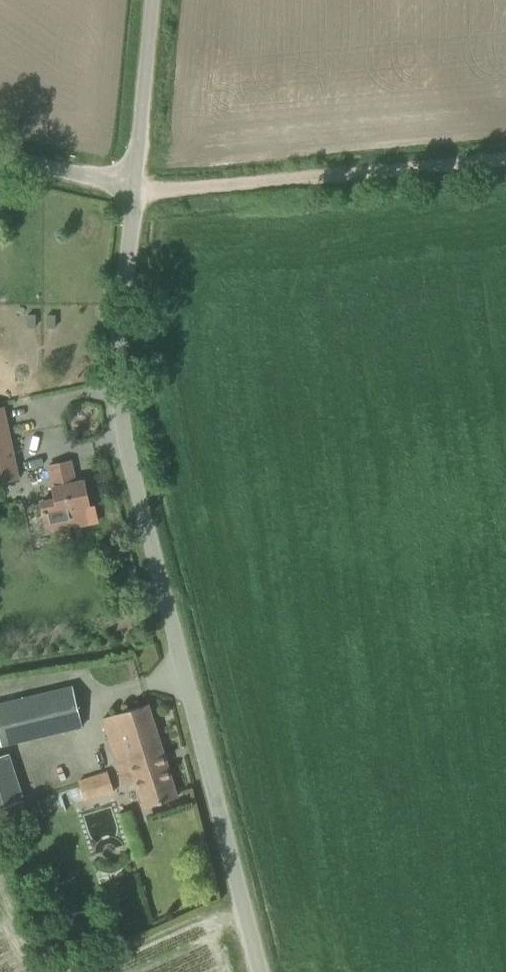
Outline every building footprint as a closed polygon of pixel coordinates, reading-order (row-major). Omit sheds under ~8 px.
[(0,408),(0,481),(18,478),(3,407),(0,408)] [(84,480),(75,482),(70,461),(48,465),(53,487),(52,487),(55,499),(41,501),(47,530),(74,524),(75,526),(97,521),(94,504),(89,506),(84,480)] [(0,703),(0,736),(2,745),(81,726),(71,686),(0,703)] [(102,718),(120,778),(123,786),(136,782),(144,807),(177,797),(148,704),(102,718)] [(0,756),(0,824),(18,818),(13,802),(23,799),(8,754),(0,756)] [(85,799),(113,790),(107,772),(80,781),(85,799)]
